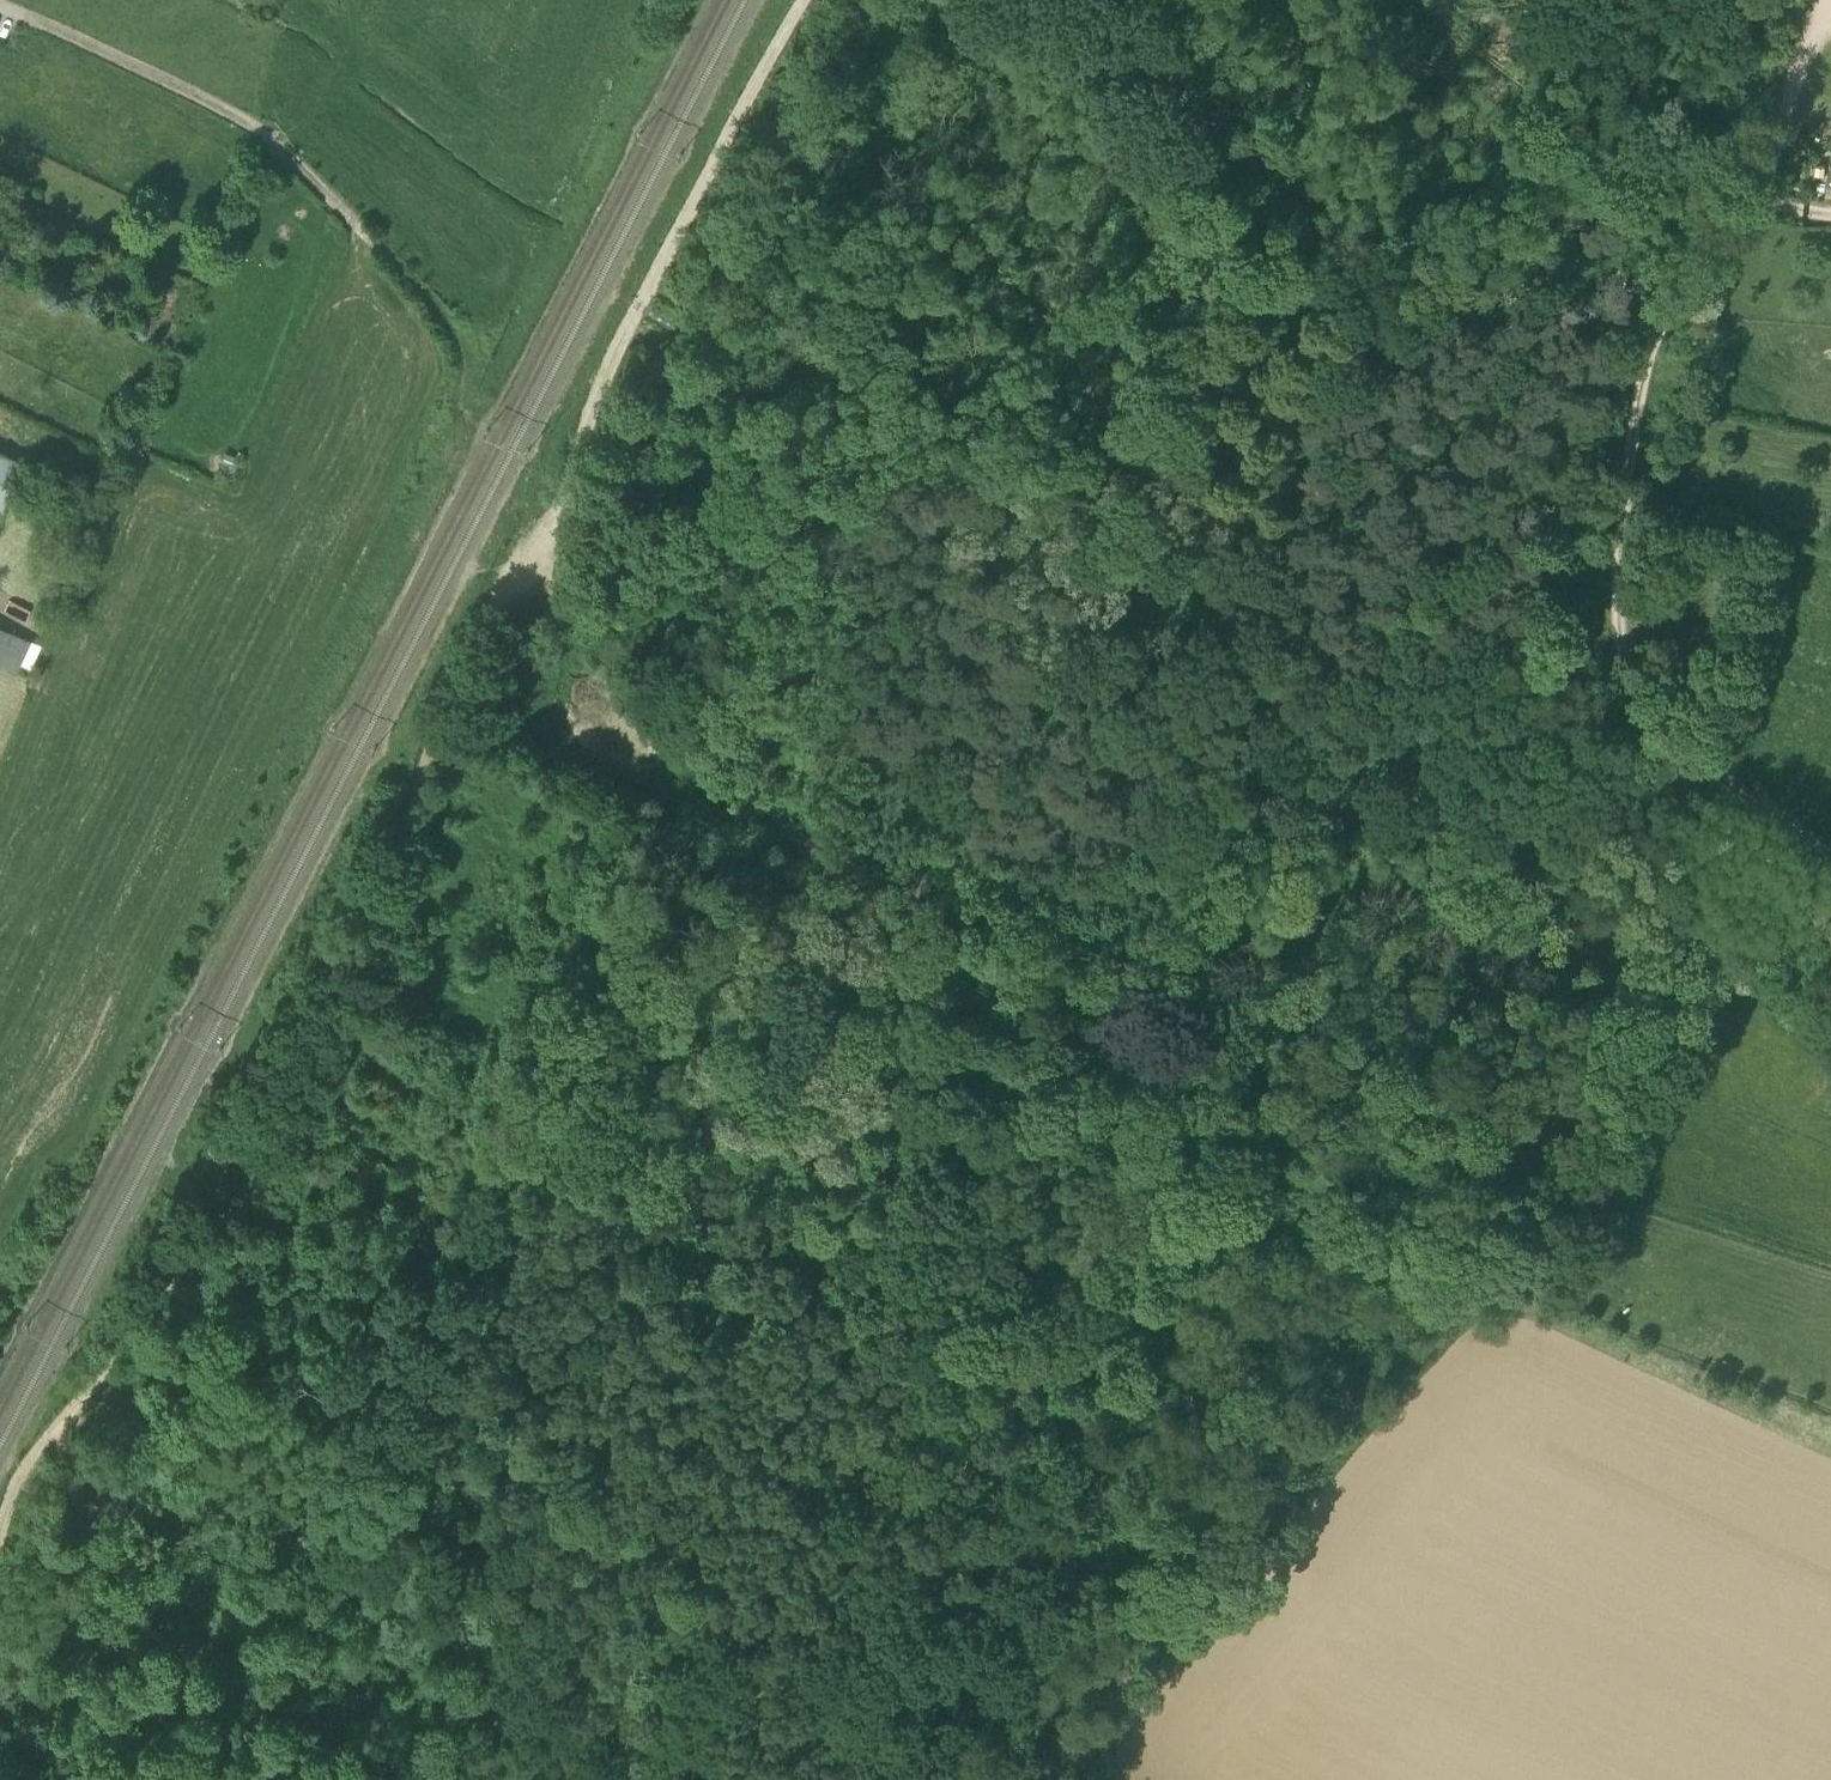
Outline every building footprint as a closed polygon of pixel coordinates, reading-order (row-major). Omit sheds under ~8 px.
[(20,462),(0,453),(0,504),(20,462)] [(32,639),(0,625),(0,664),(17,672),(32,639)]
